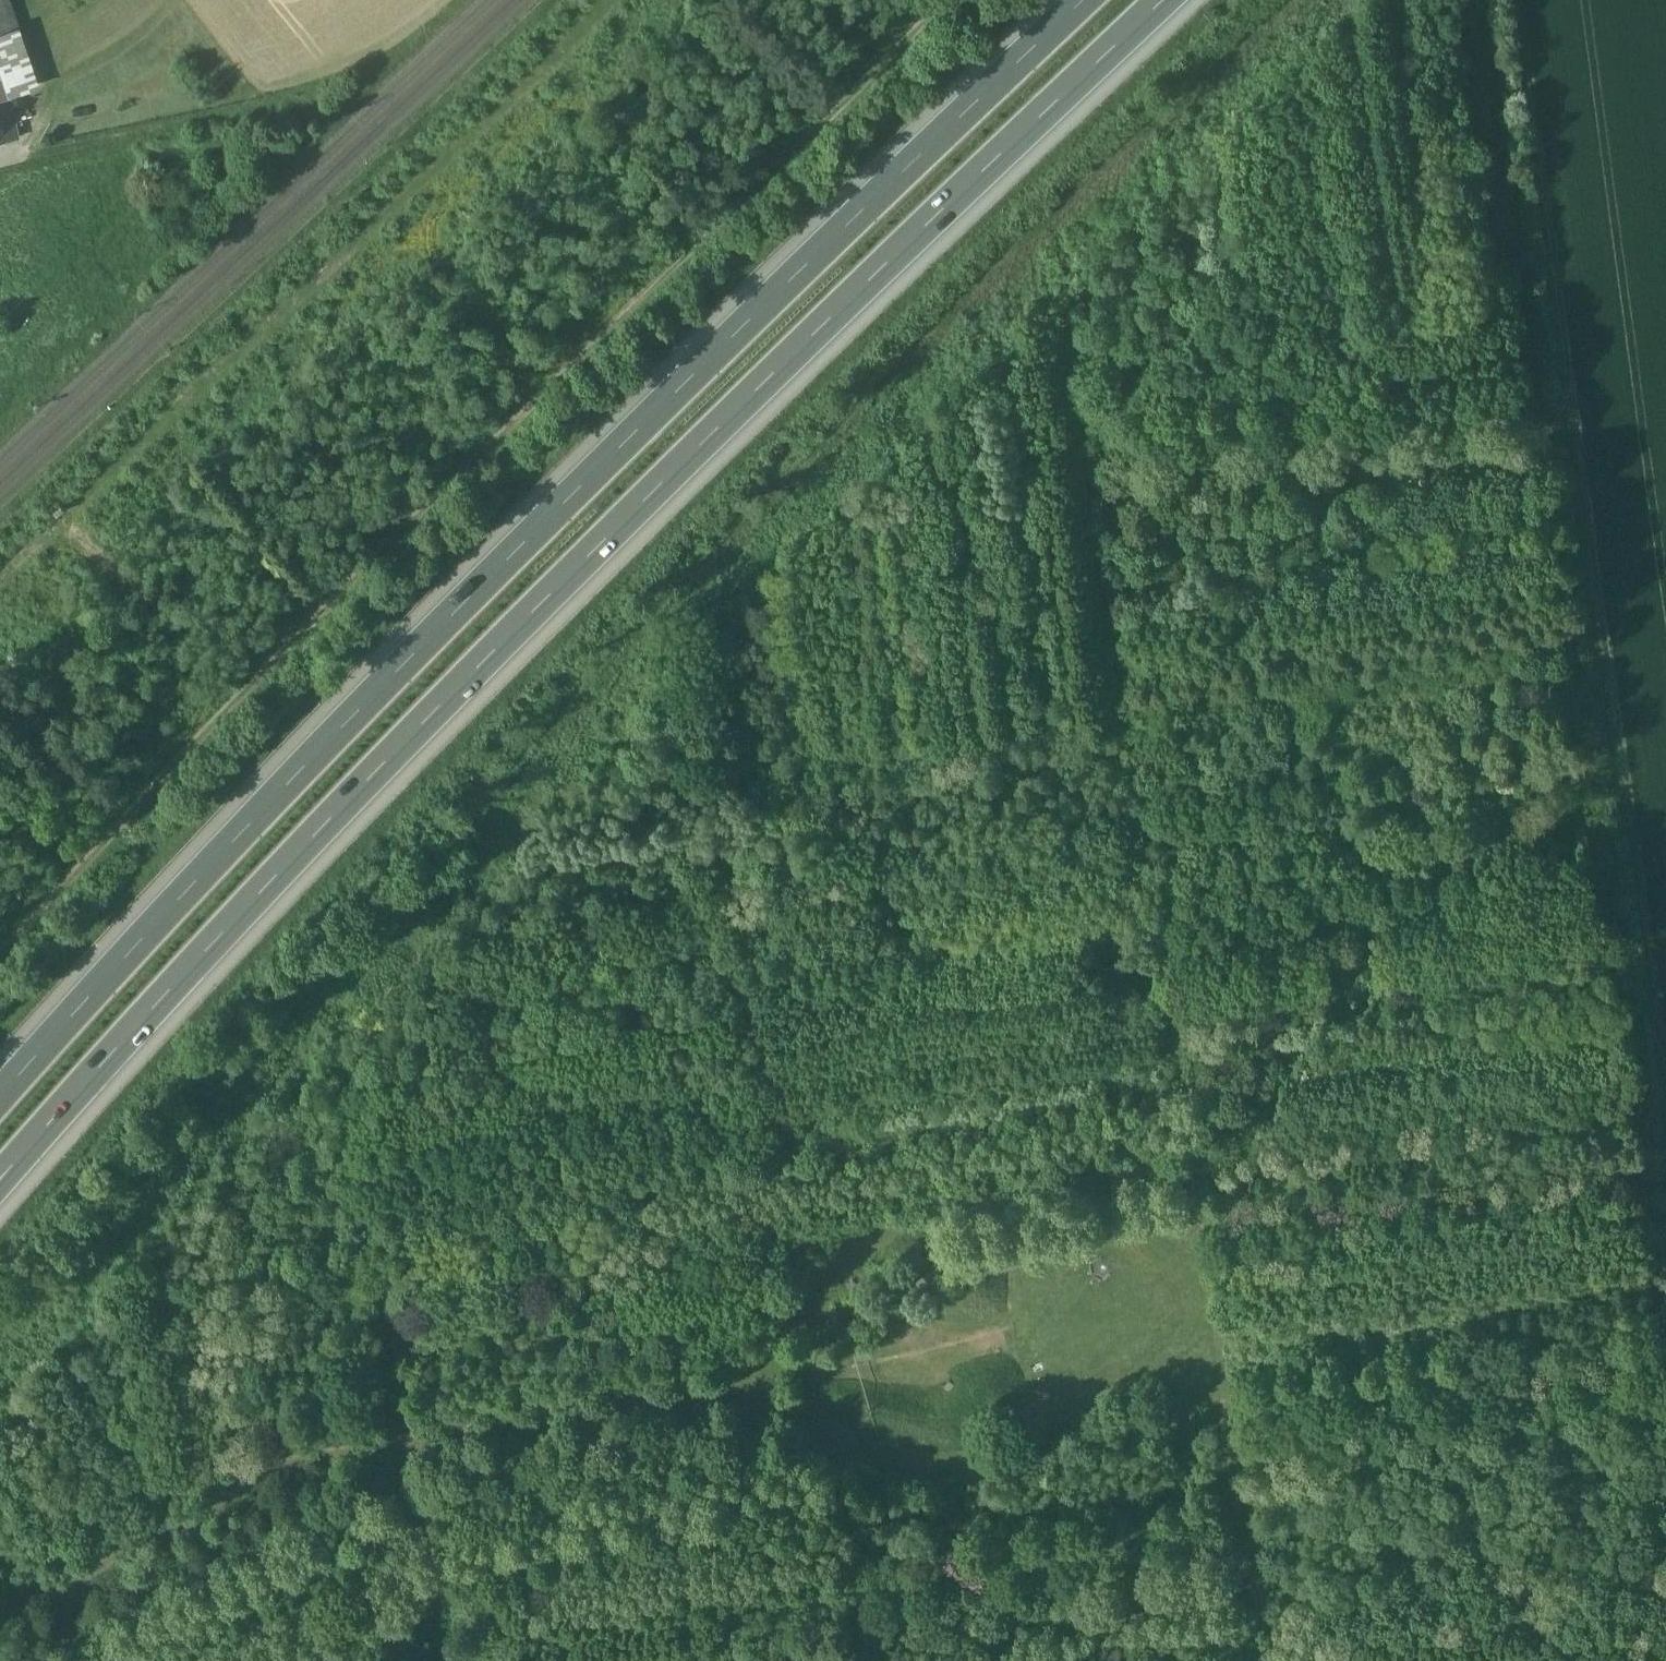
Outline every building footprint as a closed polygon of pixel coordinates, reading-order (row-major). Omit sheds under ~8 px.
[(7,95),(37,87),(8,0),(0,0),(0,75),(7,95)] [(16,139),(7,95),(0,75),(0,142),(16,139)]
